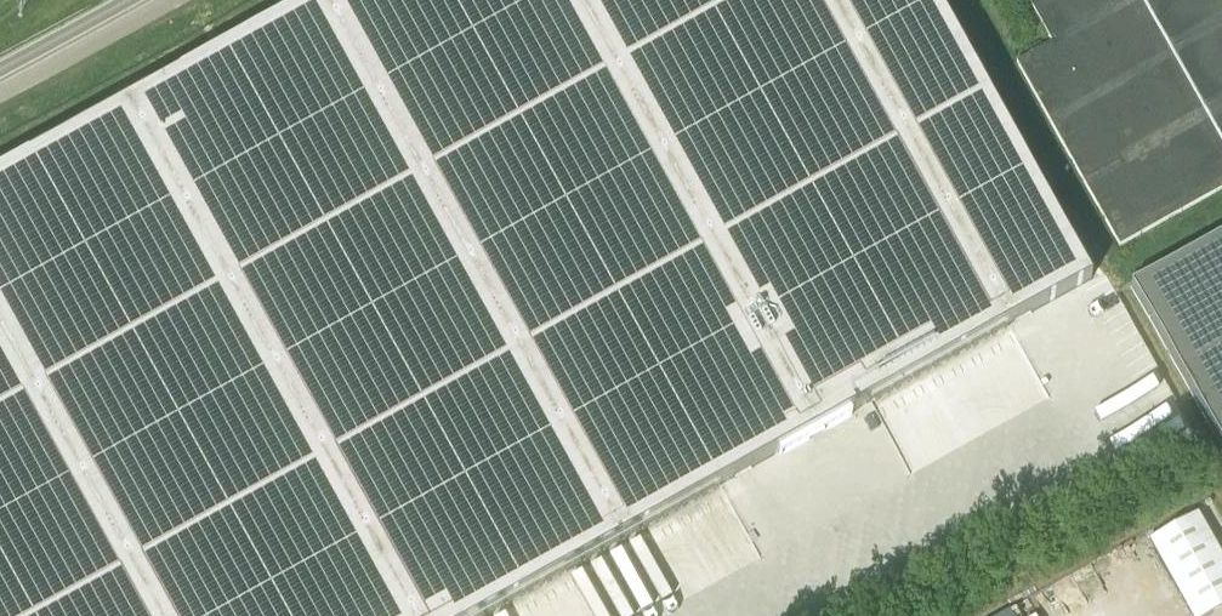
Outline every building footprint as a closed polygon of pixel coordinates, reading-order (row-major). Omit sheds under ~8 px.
[(0,194),(0,615),(483,615),(1092,280),(936,0),(337,0),(0,194)] [(1052,43),(1016,63),(1119,247),(1221,189),(1221,0),(1028,0),(1052,43)] [(1131,285),(1221,447),(1221,234),(1131,285)] [(1192,615),(1204,615),(1221,606),(1221,556),(1196,510),(1148,537),(1192,615)]
